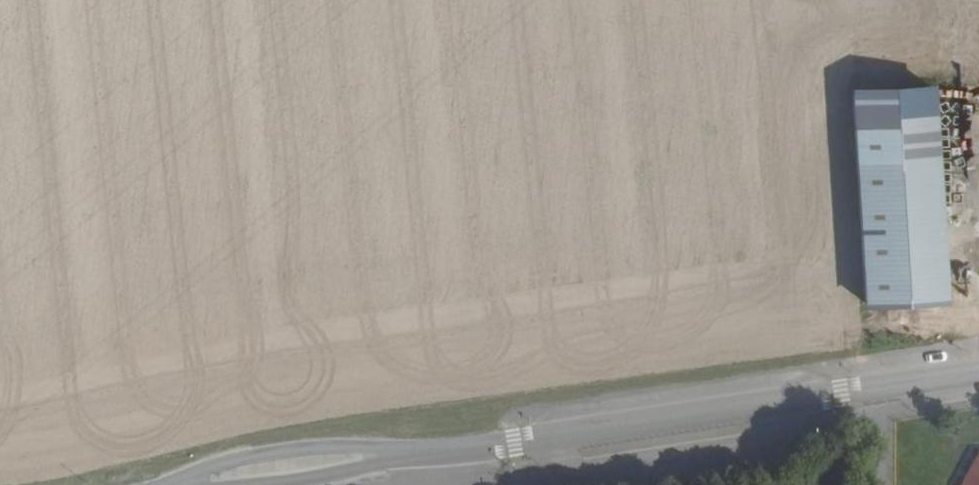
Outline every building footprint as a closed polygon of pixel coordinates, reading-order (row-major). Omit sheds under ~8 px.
[(853,92),(866,302),(946,297),(931,87),(853,92)] [(962,484),(978,484),(978,455),(962,484)]
